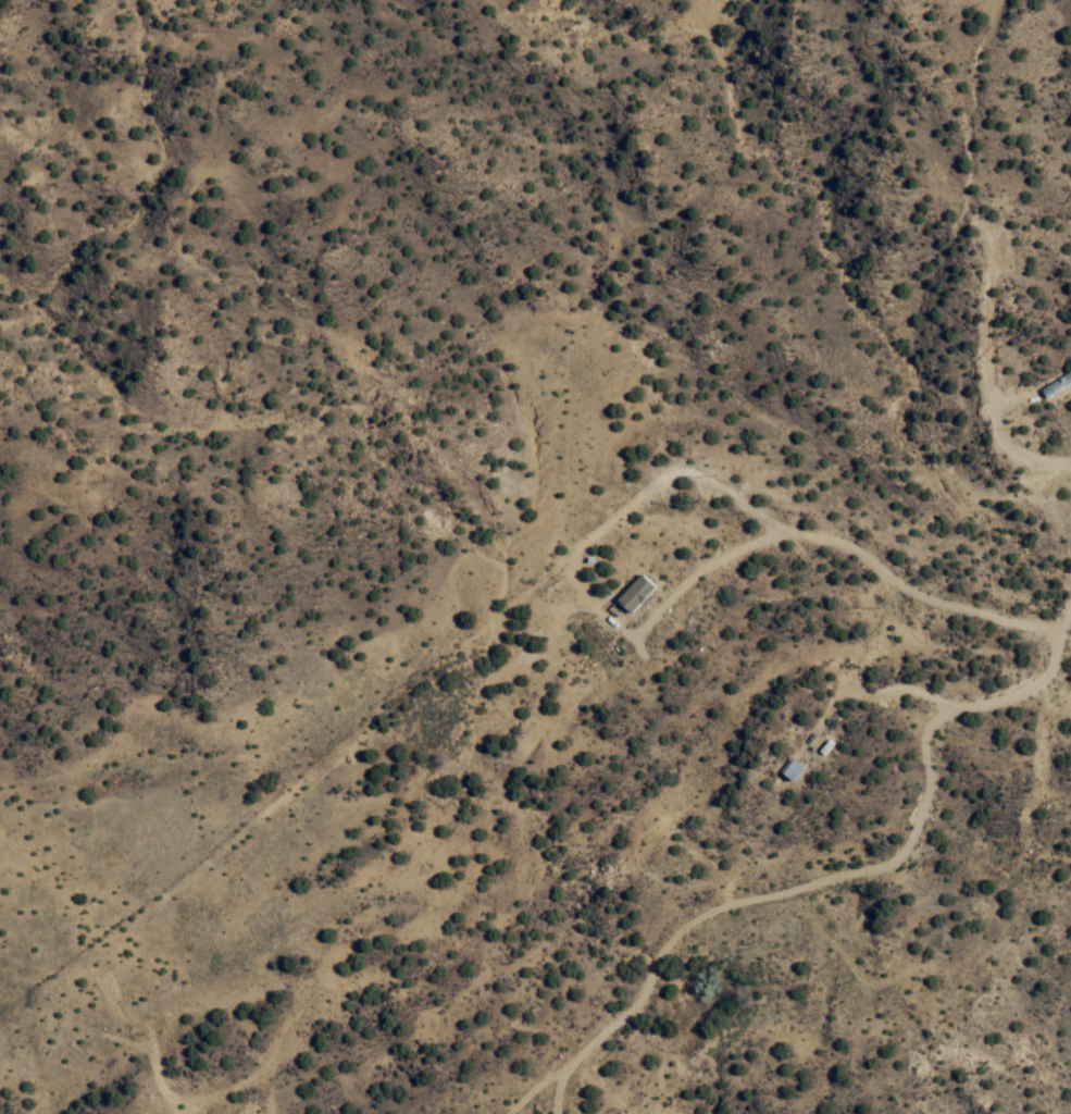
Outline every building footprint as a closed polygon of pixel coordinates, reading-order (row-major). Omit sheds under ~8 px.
[(1050,400),(1070,388),(1070,375),(1045,391),(1050,400)] [(620,601),(635,615),(660,590),(645,575),(620,601)]
